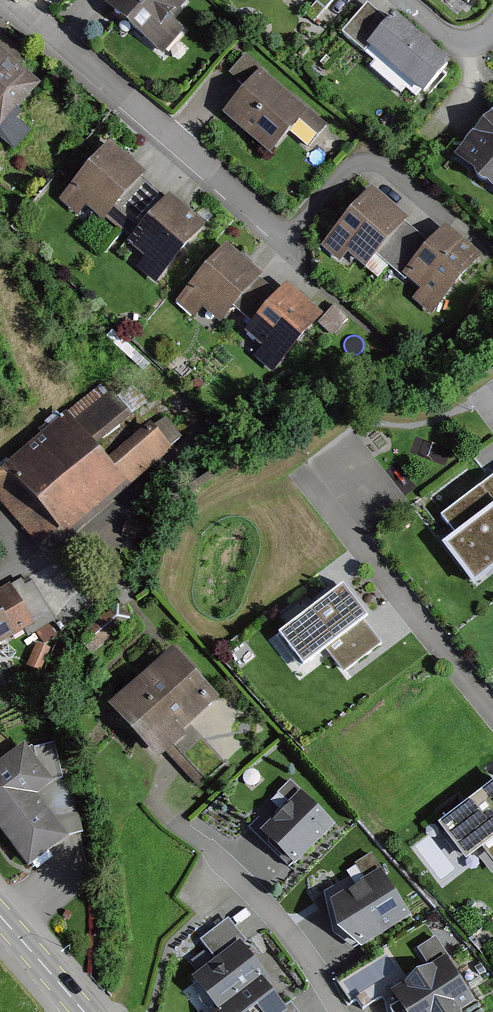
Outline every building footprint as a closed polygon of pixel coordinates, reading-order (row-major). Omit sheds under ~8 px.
[(177,0),(98,0),(95,4),(158,55),(174,36),(163,27),(182,4),(177,0)] [(321,11),(331,0),(307,0),(321,11)] [(385,30),(368,15),(345,42),(419,104),(450,67),(393,20),(385,30)] [(259,70),(243,57),(226,78),(239,89),(214,120),(262,157),(282,132),(306,151),(327,124),(309,109),(301,119),(251,80),(259,70)] [(0,68),(0,122),(27,93),(0,68)] [(459,160),(492,188),(492,119),(459,160)] [(112,238),(155,188),(110,148),(66,198),(112,238)] [(157,278),(201,228),(155,188),(112,238),(157,278)] [(392,263),(415,237),(368,196),(326,244),(341,257),(349,247),(366,262),(377,249),(392,263)] [(415,237),(392,263),(437,303),(478,257),(447,230),(429,250),(415,237)] [(235,307),(245,315),(268,288),(226,251),(182,302),(196,315),(203,306),(222,322),(235,307)] [(268,288),(245,315),(257,325),(250,333),(267,348),(261,355),(274,367),(318,316),(287,289),(280,297),(268,288)] [(335,308),(325,318),(337,329),(347,319),(335,308)] [(0,470),(0,507),(37,550),(159,446),(142,427),(99,463),(85,446),(124,413),(108,395),(71,427),(62,417),(0,470)] [(438,521),(452,539),(439,548),(469,589),(492,571),(492,481),(438,521)] [(25,577),(0,590),(0,640),(46,617),(25,577)] [(332,589),(271,635),(294,665),(316,648),(335,674),(374,645),(332,589)] [(126,621),(110,603),(73,634),(89,652),(126,621)] [(47,649),(33,644),(26,666),(40,670),(47,649)] [(216,700),(172,654),(114,709),(158,755),(216,700)] [(192,729),(167,752),(200,787),(225,763),(192,729)] [(0,767),(0,825),(29,865),(66,839),(34,795),(50,784),(25,749),(0,767)] [(437,824),(461,858),(480,844),(492,863),(492,785),(437,824)] [(323,823),(287,789),(248,830),(283,864),(323,823)] [(402,914),(374,870),(321,904),(328,930),(350,948),(402,914)] [(261,980),(224,929),(186,958),(199,974),(189,981),(212,1011),(218,1011),(261,980)] [(434,956),(379,995),(391,1011),(447,1011),(465,999),(434,956)] [(218,1011),(285,1011),(261,980),(218,1011)]
